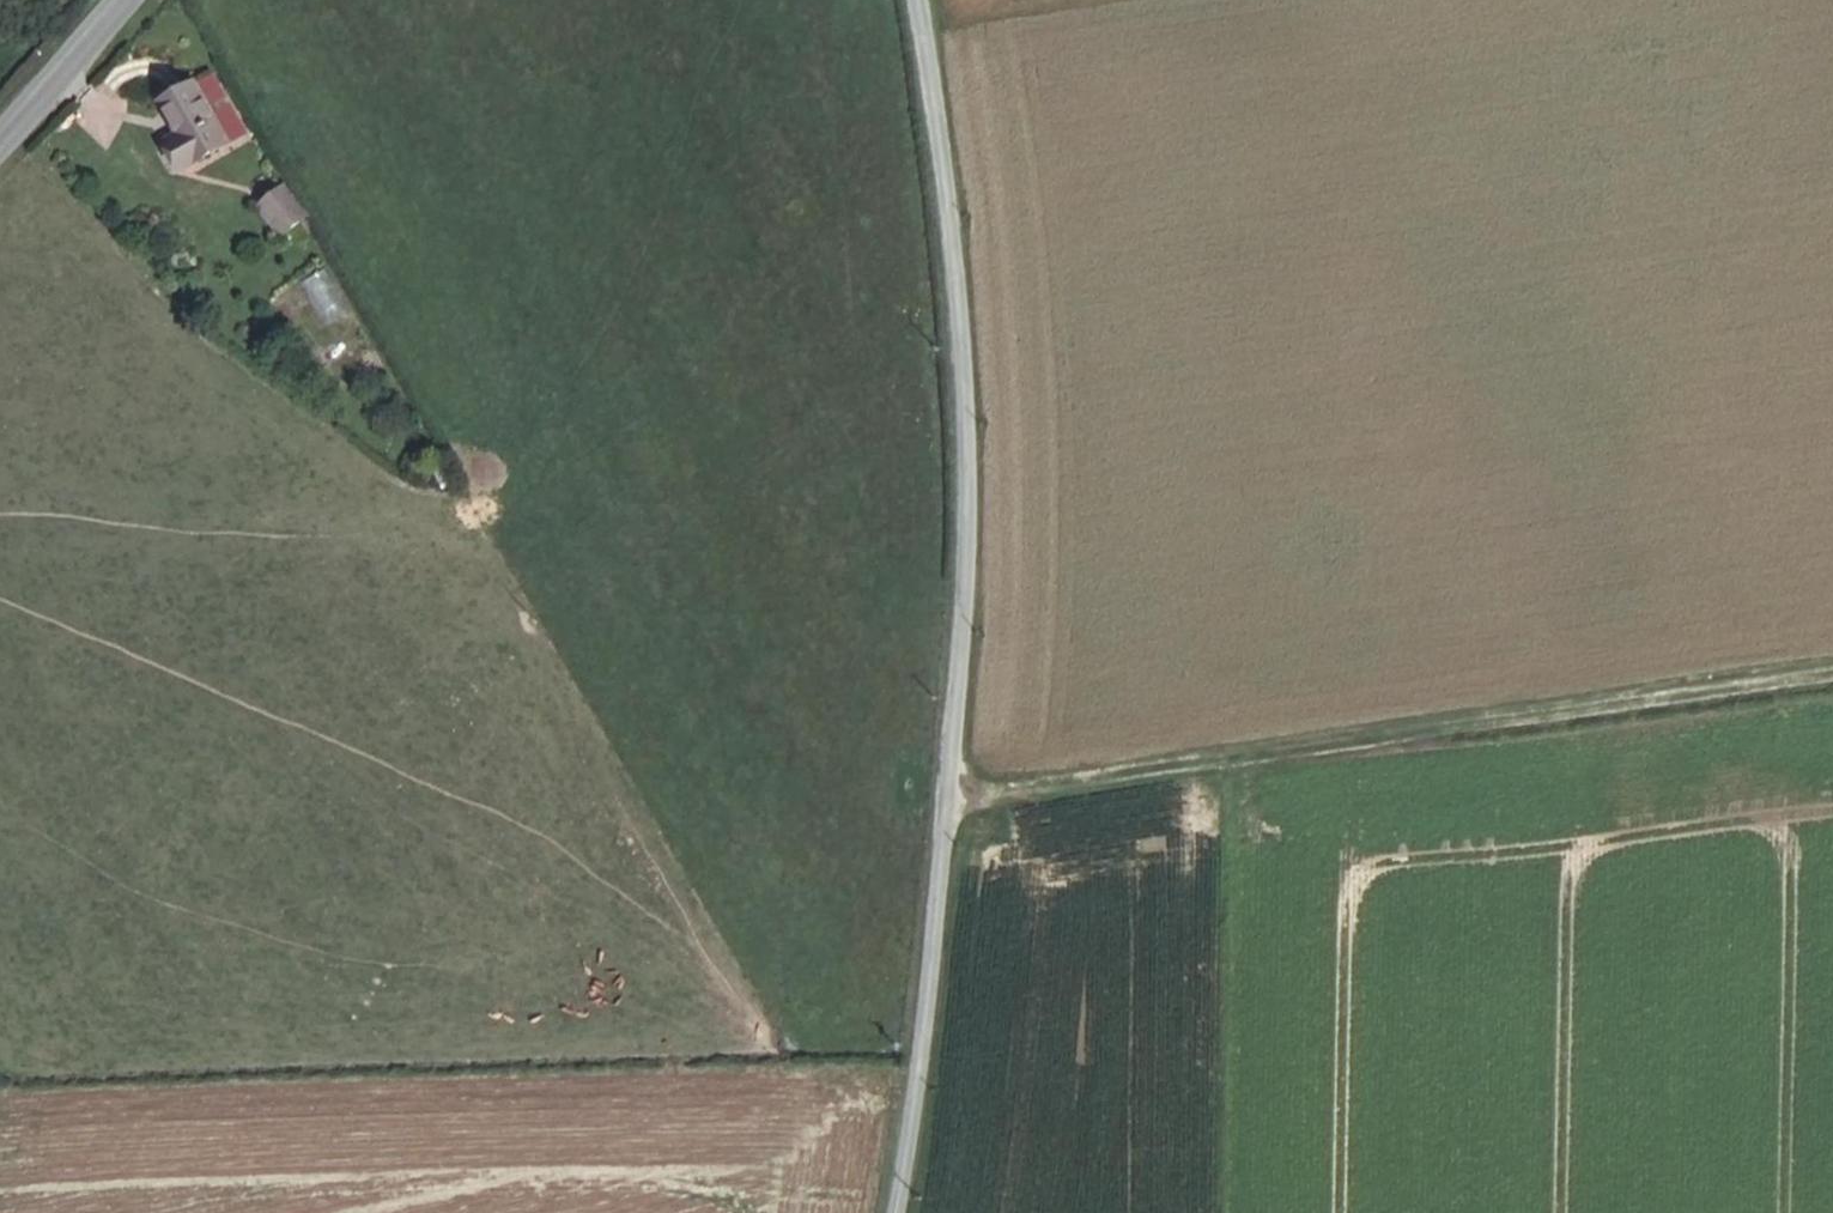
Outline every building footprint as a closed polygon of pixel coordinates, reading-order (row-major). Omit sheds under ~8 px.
[(169,98),(203,160),(222,149),(186,86),(169,98)] [(159,185),(203,160),(169,98),(135,120),(153,149),(142,157),(159,185)] [(259,210),(287,242),(313,219),(286,187),(259,210)] [(258,260),(281,235),(253,206),(229,230),(258,260)]
